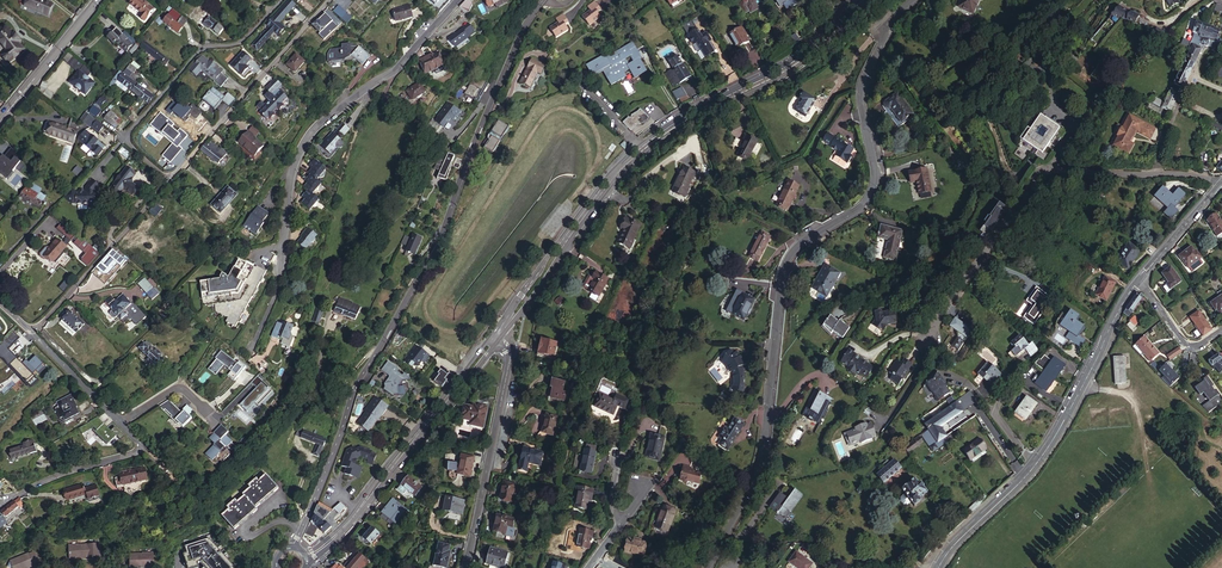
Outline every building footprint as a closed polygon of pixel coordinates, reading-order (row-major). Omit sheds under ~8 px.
[(24,5),(47,16),(52,6),(39,0),(26,0),(24,5)] [(136,0),(134,0),(131,4),(142,14),(141,16),(146,20),(152,13),(136,0)] [(274,18),(279,23),(296,5),(290,0),(274,18)] [(449,1),(448,0),(432,0),(430,3),(437,9),(436,10),(439,12),(449,1)] [(686,0),(685,0),(680,3),(679,1),(671,6),(673,9),(686,1),(686,0)] [(762,0),(740,0),(738,1),(745,12),(749,9),(750,11),(755,8),(754,5),(762,0)] [(794,0),(793,0),(776,0),(780,8),(784,6),(794,0)] [(979,0),(962,0),(958,8),(971,14),(979,0)] [(583,16),(591,26),(602,16),(598,11),(602,9),(596,1),(589,7),(591,10),(583,16)] [(206,9),(199,3),(197,6),(200,8),(199,9),(203,13),(206,9)] [(402,8),(392,12),(396,22),(412,17),(407,4),(402,6),(402,8)] [(167,6),(163,11),(162,12),(166,16),(171,19),(175,13),(167,6)] [(342,21),(347,16),(348,15),(339,8),(334,14),(342,21)] [(1114,15),(1121,19),(1134,26),(1139,16),(1136,14),(1134,16),(1119,8),(1114,15)] [(171,19),(166,16),(163,21),(178,32),(183,25),(181,24),(180,26),(174,22),(179,15),(175,13),(171,19)] [(224,29),(205,13),(201,19),(205,23),(203,25),(207,27),(208,26),(219,35),(224,29)] [(326,29),(336,18),(331,14),(321,25),(320,24),(315,29),(323,36),(328,31),(326,29)] [(557,38),(569,30),(566,24),(569,21),(565,14),(557,19),(559,22),(551,28),(557,38)] [(186,21),(179,15),(174,22),(180,26),(181,24),(183,25),(186,21)] [(342,21),(347,26),(352,20),(347,16),(342,21)] [(279,23),(274,18),(273,17),(266,25),(269,27),(265,31),(252,46),(257,51),(275,32),(279,35),(285,28),(279,23)] [(163,22),(157,18),(153,22),(159,27),(163,22)] [(778,33),(784,29),(779,22),(773,25),(778,33)] [(1204,38),(1208,26),(1196,22),(1193,33),(1195,34),(1202,36),(1201,38),(1204,38)] [(446,37),(454,48),(474,33),(468,23),(452,35),(451,33),(446,37)] [(1221,41),(1221,38),(1218,37),(1220,31),(1214,29),(1214,28),(1208,26),(1204,38),(1221,41)] [(6,27),(0,32),(0,41),(8,51),(2,56),(8,63),(24,49),(18,43),(20,41),(12,31),(10,33),(6,27)] [(155,31),(149,27),(140,38),(144,41),(145,42),(155,31)] [(1155,34),(1164,39),(1167,32),(1157,28),(1155,34)] [(127,52),(129,50),(132,46),(116,29),(112,34),(110,32),(108,31),(106,33),(106,35),(108,37),(107,38),(113,44),(115,42),(115,43),(117,45),(119,44),(119,43),(127,52)] [(708,40),(711,38),(708,33),(702,36),(698,29),(688,35),(690,38),(695,46),(698,44),(702,51),(706,58),(716,53),(710,43),(708,40)] [(733,41),(742,56),(754,49),(749,40),(750,39),(746,33),(733,41)] [(1200,44),(1201,38),(1202,36),(1195,34),(1192,42),(1200,44)] [(321,40),(326,47),(330,44),(325,38),(321,40)] [(639,38),(627,45),(630,50),(636,47),(638,49),(644,45),(639,38)] [(1200,44),(1200,46),(1206,47),(1220,49),(1221,41),(1204,38),(1201,38),(1200,44)] [(145,42),(144,41),(141,45),(140,46),(161,63),(165,57),(145,42)] [(355,61),(361,67),(370,58),(359,47),(358,48),(356,47),(350,47),(350,45),(340,45),(340,49),(330,49),(326,53),(326,62),(355,61)] [(627,45),(607,57),(606,57),(611,64),(602,70),(604,72),(607,78),(621,69),(618,65),(629,58),(631,57),(637,53),(635,51),(638,49),(636,47),(630,50),(627,45)] [(1193,45),(1191,50),(1174,84),(1182,88),(1201,50),(1203,50),(1206,47),(1200,46),(1193,45)] [(423,47),(418,53),(426,72),(445,64),(440,51),(427,56),(423,47)] [(637,53),(631,57),(634,60),(639,57),(640,58),(642,57),(638,49),(635,51),(637,53)] [(1093,52),(1087,49),(1085,53),(1087,54),(1084,57),(1088,60),(1093,52)] [(232,65),(240,72),(251,58),(243,52),(232,65)] [(72,68),(77,61),(68,53),(62,60),(72,68)] [(1102,58),(1096,54),(1094,59),(1099,62),(1102,58)] [(1130,63),(1134,57),(1129,54),(1125,60),(1130,63)] [(287,65),(296,73),(304,63),(296,55),(287,65)] [(606,57),(607,57),(605,55),(589,65),(596,77),(604,72),(602,70),(611,64),(606,57)] [(680,83),(691,76),(685,65),(684,65),(678,55),(669,60),(674,68),(675,67),(677,69),(673,71),(670,70),(666,73),(674,87),(677,84),(678,83),(676,79),(677,79),(680,83)] [(194,65),(201,70),(209,77),(209,78),(214,82),(218,77),(221,74),(222,72),(207,60),(202,56),(194,65)] [(169,60),(165,57),(161,63),(164,66),(169,60)] [(631,62),(629,58),(618,65),(621,69),(607,78),(612,85),(628,75),(625,71),(631,68),(637,76),(647,70),(640,58),(639,57),(634,60),(631,62)] [(540,75),(544,66),(533,60),(528,68),(530,69),(523,83),(529,87),(537,73),(540,75)] [(130,64),(123,73),(129,78),(133,82),(136,83),(139,78),(133,74),(136,69),(130,64)] [(201,70),(194,65),(189,71),(196,76),(201,70)] [(83,74),(79,71),(69,83),(85,96),(95,84),(87,78),(89,76),(84,72),(83,74)] [(129,78),(123,73),(119,71),(114,78),(128,89),(133,82),(129,78)] [(463,94),(475,101),(488,78),(476,71),(463,94)] [(221,74),(218,77),(214,82),(213,83),(220,89),(227,80),(221,74)] [(279,88),(282,85),(274,79),(265,89),(268,93),(266,96),(268,98),(266,100),(267,101),(264,105),(261,103),(256,108),(261,112),(259,114),(266,121),(268,119),(270,121),(275,116),(273,114),(277,110),(279,112),(283,107),(282,105),(289,97),(279,88)] [(138,97),(144,89),(136,83),(133,82),(128,89),(138,97)] [(407,90),(413,100),(425,92),(419,82),(407,90)] [(213,87),(203,100),(215,110),(222,101),(229,108),(236,100),(226,91),(218,91),(213,87)] [(144,89),(138,97),(148,105),(154,97),(144,89)] [(1174,104),(1180,93),(1171,89),(1165,103),(1162,109),(1170,113),(1174,104)] [(898,93),(886,102),(886,103),(886,104),(885,105),(886,106),(887,109),(888,109),(889,109),(891,109),(892,109),(902,123),(914,114),(898,93)] [(808,101),(795,94),(791,101),(795,103),(789,113),(799,118),(808,101)] [(108,101),(102,96),(97,103),(101,107),(104,102),(106,104),(108,101)] [(1162,109),(1165,103),(1152,96),(1149,102),(1162,109)] [(182,104),(190,110),(193,107),(185,100),(182,104)] [(436,124),(435,124),(433,122),(429,130),(439,136),(443,128),(444,128),(446,124),(448,125),(451,119),(456,122),(459,117),(458,116),(461,110),(446,102),(438,119),(439,119),(436,124)] [(95,106),(94,104),(93,106),(89,110),(90,112),(90,113),(96,117),(100,112),(94,107),(95,106)] [(114,117),(109,112),(103,119),(108,123),(114,117)] [(630,116),(623,122),(632,131),(638,125),(642,125),(642,123),(646,122),(646,121),(649,121),(649,119),(651,117),(642,112),(641,115),(634,115),(631,118),(630,116)] [(1042,154),(1059,127),(1040,114),(1030,129),(1027,127),(1019,139),(1042,154)] [(151,125),(155,120),(156,118),(151,115),(146,122),(151,125)] [(90,128),(95,122),(87,116),(82,122),(89,128),(90,128)] [(120,121),(114,117),(108,123),(114,128),(120,121)] [(483,146),(488,150),(494,148),(497,142),(503,133),(506,128),(508,126),(497,119),(490,130),(488,133),(487,135),(487,137),(487,138),(487,139),(489,140),(486,145),(484,144),(483,146)] [(90,128),(97,133),(103,126),(95,120),(95,122),(90,128)] [(165,137),(173,128),(163,120),(160,124),(155,120),(151,125),(165,137)] [(1130,149),(1126,148),(1131,136),(1132,132),(1135,133),(1134,137),(1146,141),(1150,131),(1149,131),(1138,127),(1123,121),(1118,135),(1113,133),(1111,138),(1111,139),(1111,141),(1112,141),(1113,142),(1114,144),(1116,145),(1112,154),(1127,159),(1130,149)] [(41,134),(47,136),(51,124),(45,122),(44,123),(41,132),(41,134)] [(336,129),(342,135),(348,129),(342,123),(336,129)] [(75,132),(51,124),(47,136),(71,144),(75,132)] [(249,130),(256,137),(260,133),(252,126),(249,130)] [(165,137),(171,142),(179,133),(173,128),(165,137)] [(84,130),(77,139),(97,155),(104,147),(96,140),(84,130)] [(833,135),(825,131),(820,139),(828,144),(828,145),(836,149),(833,153),(837,155),(841,157),(846,160),(847,157),(848,157),(850,154),(849,153),(850,152),(848,151),(851,145),(849,144),(846,142),(845,143),(843,142),(840,141),(842,139),(833,134),(833,135)] [(239,143),(255,157),(263,146),(255,139),(256,138),(248,132),(239,143)] [(320,145),(329,154),(335,147),(336,148),(338,148),(342,144),(342,141),(331,132),(320,145)] [(760,142),(749,136),(745,142),(747,143),(746,146),(740,156),(750,161),(754,155),(753,154),(760,142)] [(745,142),(738,138),(734,145),(741,149),(744,145),(745,142)] [(206,144),(201,150),(225,169),(230,163),(218,154),(220,151),(211,144),(209,146),(206,144)] [(7,182),(13,175),(12,174),(15,171),(19,175),(25,169),(17,162),(20,158),(12,150),(5,159),(3,157),(0,161),(0,175),(7,182)] [(218,154),(230,163),(233,159),(225,152),(224,154),(220,151),(218,154)] [(440,155),(433,168),(440,171),(438,175),(444,178),(450,165),(451,165),(458,168),(460,164),(456,162),(458,157),(448,153),(446,157),(440,155)] [(960,170),(965,168),(961,158),(956,161),(960,170)] [(325,170),(314,160),(308,166),(311,169),(313,170),(310,174),(317,180),(318,178),(324,177),(324,171),(325,170)] [(691,168),(680,164),(670,188),(683,193),(687,183),(686,183),(691,168)] [(446,181),(451,165),(450,165),(444,178),(438,175),(437,178),(446,181)] [(72,172),(77,176),(81,170),(77,166),(72,172)] [(915,192),(926,189),(920,167),(904,171),(906,179),(911,178),(915,192)] [(135,174),(127,168),(109,191),(114,195),(117,191),(118,192),(123,186),(132,194),(137,189),(129,182),(135,174)] [(312,194),(313,192),(319,191),(319,185),(321,183),(317,180),(310,174),(304,180),(307,183),(309,184),(306,188),(307,190),(312,194)] [(75,192),(71,189),(66,195),(64,197),(70,203),(75,203),(77,204),(94,204),(94,192),(95,192),(95,190),(99,186),(91,180),(90,181),(89,181),(87,184),(87,186),(84,188),(85,193),(82,193),(82,190),(78,190),(78,193),(75,193),(75,192)] [(792,211),(799,186),(788,182),(779,207),(792,211)] [(212,204),(220,212),(236,194),(227,186),(212,204)] [(1176,211),(1188,197),(1181,191),(1175,198),(1164,189),(1155,199),(1169,211),(1164,216),(1173,223),(1180,214),(1176,211)] [(36,195),(27,190),(20,198),(18,199),(33,208),(34,210),(38,212),(40,212),(42,208),(43,209),(44,206),(43,206),(45,203),(42,202),(43,198),(36,194),(36,195)] [(310,210),(311,208),(316,207),(317,201),(318,199),(312,194),(307,190),(301,196),(304,199),(306,201),(303,205),(310,210)] [(997,202),(985,222),(986,223),(984,227),(991,231),(1006,207),(997,202)] [(149,212),(155,217),(161,210),(155,204),(149,212)] [(242,226),(255,235),(264,223),(262,222),(264,219),(268,214),(256,206),(242,226)] [(1221,234),(1221,225),(1216,216),(1206,223),(1216,238),(1221,234)] [(633,224),(625,220),(622,226),(625,228),(625,230),(619,242),(626,245),(626,243),(632,245),(642,223),(635,220),(633,224)] [(886,258),(895,229),(874,223),(870,235),(880,238),(876,254),(881,255),(881,257),(886,258)] [(74,237),(60,224),(57,228),(70,241),(74,237)] [(297,243),(305,250),(307,248),(312,248),(312,244),(316,239),(314,238),(317,236),(308,228),(303,234),(304,235),(297,243)] [(753,257),(762,261),(774,236),(766,232),(753,257)] [(411,237),(404,234),(400,242),(407,245),(406,248),(415,252),(421,237),(413,233),(411,237)] [(79,237),(73,244),(85,254),(81,259),(81,261),(87,267),(99,255),(79,237)] [(65,247),(58,240),(49,249),(47,247),(45,247),(38,254),(39,257),(42,260),(45,259),(46,257),(51,262),(65,247)] [(1141,253),(1129,245),(1117,263),(1129,271),(1141,253)] [(1186,269),(1200,259),(1195,252),(1193,253),(1190,248),(1177,257),(1186,269)] [(102,264),(101,263),(93,271),(91,274),(105,286),(114,275),(111,273),(117,266),(120,269),(126,262),(112,250),(107,256),(108,258),(102,264)] [(225,322),(234,327),(265,271),(255,265),(255,267),(247,263),(248,261),(239,257),(228,277),(225,276),(226,275),(222,273),(220,277),(220,279),(199,281),(201,305),(214,304),(214,311),(227,318),(225,322)] [(835,268),(824,262),(820,260),(814,271),(816,271),(808,286),(821,293),(835,268)] [(117,266),(111,273),(114,275),(120,269),(117,266)] [(1163,292),(1178,282),(1168,267),(1159,273),(1166,283),(1160,287),(1163,292)] [(595,273),(592,279),(593,280),(590,288),(588,291),(599,296),(607,279),(595,273)] [(593,280),(592,279),(588,278),(584,285),(590,288),(593,280)] [(1106,301),(1118,286),(1108,278),(1096,294),(1106,301)] [(134,290),(140,296),(145,291),(138,285),(134,290)] [(748,318),(758,298),(741,290),(731,310),(748,318)] [(128,314),(137,323),(146,314),(134,301),(132,303),(123,294),(115,301),(112,297),(105,302),(122,320),(128,314)] [(1143,298),(1138,294),(1124,313),(1129,317),(1143,298)] [(1221,313),(1221,294),(1209,303),(1214,311),(1216,310),(1219,315),(1221,313)] [(333,311),(354,319),(359,307),(351,304),(352,302),(339,297),(333,311)] [(322,309),(316,307),(311,323),(317,325),(322,309)] [(899,319),(897,309),(882,312),(881,310),(875,311),(877,319),(873,324),(883,332),(889,324),(888,324),(889,322),(892,324),(897,322),(897,320),(899,319)] [(1064,315),(1060,312),(1054,321),(1058,324),(1057,325),(1066,332),(1063,337),(1070,342),(1075,335),(1073,333),(1076,330),(1080,333),(1084,327),(1075,321),(1078,316),(1068,309),(1064,315)] [(60,319),(77,333),(84,324),(68,310),(60,319)] [(1197,329),(1205,323),(1197,312),(1189,318),(1197,329)] [(845,323),(840,320),(839,322),(832,316),(829,320),(825,326),(832,333),(834,331),(844,337),(851,327),(845,323)] [(1128,325),(1134,332),(1137,329),(1135,327),(1140,322),(1134,316),(1129,321),(1131,323),(1128,325)] [(182,324),(188,329),(194,322),(188,317),(186,319),(185,318),(183,320),(184,321),(182,324)] [(293,325),(278,318),(272,333),(278,335),(280,336),(282,337),(289,340),(292,334),(291,330),(293,325)] [(12,332),(4,341),(9,347),(12,344),(13,344),(19,338),(12,332)] [(1005,356),(1010,360),(1020,347),(1025,351),(1031,344),(1026,339),(1023,343),(1013,335),(1006,345),(1010,348),(1005,356)] [(1075,335),(1070,342),(1079,348),(1084,341),(1077,336),(1075,335)] [(1159,356),(1147,338),(1135,346),(1141,354),(1143,352),(1150,362),(1159,356)] [(544,339),(542,348),(544,348),(543,354),(557,357),(560,343),(544,339)] [(158,367),(163,362),(159,357),(161,355),(156,350),(153,353),(143,343),(138,348),(142,352),(142,353),(148,358),(146,360),(150,364),(152,362),(157,368),(158,367)] [(428,355),(417,346),(407,357),(406,356),(403,360),(411,366),(414,362),(417,365),(423,358),(425,360),(428,355)] [(734,347),(725,360),(726,360),(728,361),(730,363),(731,365),(732,367),(733,368),(733,369),(737,368),(738,371),(736,372),(736,375),(736,377),(736,381),(735,386),(748,390),(749,382),(747,382),(747,378),(747,376),(749,376),(748,371),(747,367),(746,366),(746,365),(745,363),(751,360),(746,353),(744,354),(740,349),(738,351),(734,347)] [(872,366),(865,362),(862,360),(855,355),(856,353),(848,348),(840,361),(847,366),(845,369),(847,370),(847,371),(850,373),(851,373),(853,373),(855,371),(856,370),(860,373),(866,376),(872,366)] [(1181,352),(1179,348),(1168,356),(1170,359),(1181,352)] [(1219,354),(1208,362),(1212,367),(1213,367),(1221,360),(1221,358),(1219,354)] [(208,370),(214,376),(222,368),(227,374),(229,376),(226,379),(233,385),(236,382),(243,375),(243,374),(245,372),(239,367),(237,368),(234,366),(234,367),(232,366),(233,365),(223,355),(216,361),(217,362),(208,370)] [(17,359),(10,365),(30,385),(36,378),(34,374),(44,364),(36,356),(29,362),(26,359),(22,363),(17,359)] [(891,372),(891,373),(892,374),(889,378),(890,378),(897,383),(900,378),(901,378),(905,373),(904,373),(907,368),(910,363),(903,358),(899,363),(895,360),(892,365),(893,365),(889,371),(891,372)] [(1044,370),(1056,379),(1064,366),(1053,358),(1044,370)] [(397,368),(387,360),(381,369),(388,375),(389,381),(387,383),(384,384),(384,388),(383,389),(393,397),(394,395),(401,394),(405,389),(404,380),(406,379),(408,377),(402,372),(400,375),(396,371),(397,368)] [(1114,361),(1116,388),(1127,387),(1124,360),(1114,361)] [(1213,367),(1215,370),(1217,370),(1220,374),(1221,373),(1221,360),(1213,367)] [(979,374),(975,378),(979,382),(983,378),(984,377),(988,380),(990,378),(994,382),(1002,374),(989,361),(978,373),(979,374)] [(1174,383),(1180,377),(1166,364),(1160,370),(1165,374),(1163,376),(1172,385),(1174,383)] [(1046,393),(1056,379),(1044,370),(1039,377),(1036,375),(1031,381),(1035,384),(1035,385),(1046,393)] [(445,384),(447,386),(453,378),(449,374),(447,376),(440,371),(437,375),(439,376),(433,383),(441,389),(445,384)] [(254,374),(248,380),(254,385),(238,404),(245,410),(253,401),(257,404),(270,388),(254,374)] [(569,380),(554,376),(552,386),(555,387),(553,397),(569,401),(571,391),(567,390),(569,380)] [(948,395),(934,376),(929,380),(924,387),(926,391),(928,389),(935,399),(936,397),(938,396),(941,400),(948,395)] [(1202,406),(1209,413),(1221,403),(1211,388),(1210,389),(1205,382),(1195,389),(1200,396),(1203,393),(1209,402),(1202,406)] [(823,425),(835,399),(821,392),(812,410),(810,409),(806,417),(823,425)] [(944,438),(945,437),(939,429),(957,416),(977,402),(970,392),(955,403),(951,398),(947,401),(951,407),(925,425),(937,443),(944,438)] [(59,407),(54,410),(60,420),(63,419),(66,423),(79,416),(78,414),(80,413),(77,408),(78,407),(72,394),(56,402),(59,407)] [(1024,421),(1037,404),(1026,396),(1014,414),(1024,421)] [(387,407),(375,397),(364,412),(366,413),(357,424),(360,426),(360,427),(363,429),(368,432),(376,421),(377,421),(387,407)] [(616,417),(622,406),(604,397),(598,409),(616,417)] [(181,409),(169,399),(157,407),(162,411),(163,410),(170,417),(169,418),(178,426),(178,425),(179,425),(187,415),(190,413),(185,408),(183,411),(181,409)] [(474,409),(465,407),(462,421),(473,423),(472,427),(484,430),(489,409),(481,407),(480,410),(474,409)] [(557,434),(561,416),(550,413),(546,432),(557,434)] [(179,425),(178,425),(181,427),(190,418),(187,415),(179,425)] [(729,432),(726,430),(720,439),(723,441),(720,445),(729,452),(746,427),(737,421),(729,432)] [(878,434),(872,422),(867,424),(866,423),(856,428),(856,429),(847,434),(848,435),(852,445),(853,446),(862,441),(863,443),(874,437),(873,436),(878,434)] [(226,436),(229,433),(220,425),(212,433),(213,434),(209,439),(213,444),(204,454),(211,460),(209,462),(211,463),(213,464),(215,465),(219,460),(221,462),(230,453),(226,449),(227,448),(229,449),(234,445),(230,442),(229,441),(230,440),(226,436)] [(299,441),(301,436),(313,442),(316,435),(314,434),(299,427),(294,439),(297,441),(299,441)] [(314,434),(316,435),(326,439),(327,434),(316,429),(314,434)] [(316,435),(313,442),(317,444),(323,446),(326,439),(316,435)] [(904,448),(909,453),(923,443),(919,437),(904,448)] [(655,438),(649,461),(661,464),(663,456),(665,456),(668,441),(655,438)] [(435,443),(430,439),(426,443),(431,447),(435,443)] [(984,450),(977,440),(962,451),(969,460),(984,450)] [(18,447),(10,448),(12,456),(26,454),(26,456),(32,455),(29,441),(17,444),(18,447)] [(354,450),(353,448),(347,451),(341,467),(346,468),(344,474),(352,477),(360,473),(362,469),(355,466),(357,460),(361,458),(368,460),(366,464),(372,466),(376,455),(371,453),(371,452),(360,448),(354,450)] [(542,464),(544,453),(533,450),(533,449),(527,448),(524,461),(531,462),(542,464)] [(595,471),(599,450),(588,448),(583,469),(595,471)] [(475,459),(462,456),(458,476),(471,478),(475,459)] [(885,483),(901,468),(894,460),(878,476),(885,483)] [(529,472),(531,462),(524,461),(522,470),(529,472)] [(447,471),(456,471),(456,463),(448,463),(447,471)] [(147,477),(143,466),(130,470),(130,468),(119,472),(124,485),(147,477)] [(702,485),(704,475),(692,473),(692,469),(686,468),(683,483),(690,485),(690,483),(702,485)] [(223,515),(235,530),(241,526),(240,525),(252,513),(254,515),(258,511),(257,509),(262,505),(261,504),(274,492),(275,493),(280,490),(267,475),(260,481),(257,478),(250,485),(252,488),(245,494),(245,495),(238,502),(236,500),(228,507),(230,509),(223,515)] [(408,479),(407,478),(402,485),(409,490),(416,496),(423,487),(410,477),(408,479)] [(919,499),(927,493),(923,488),(923,487),(921,484),(919,484),(918,485),(914,480),(901,491),(904,495),(900,498),(901,499),(900,500),(900,501),(901,501),(901,502),(904,506),(904,505),(905,506),(906,505),(907,506),(911,503),(914,507),(921,501),(919,499)] [(514,500),(517,484),(506,482),(503,498),(514,500)] [(62,490),(65,499),(66,501),(86,495),(87,500),(92,498),(93,500),(98,498),(94,484),(84,488),(82,483),(62,490)] [(409,490),(402,485),(399,488),(406,494),(409,490)] [(596,498),(598,489),(583,486),(579,506),(591,509),(593,497),(596,498)] [(804,494),(795,488),(789,498),(781,492),(771,508),(784,516),(788,510),(792,512),(804,494)] [(1112,500),(1114,502),(1115,503),(1124,494),(1121,491),(1112,500)] [(1115,503),(1117,505),(1126,496),(1124,494),(1115,503)] [(444,510),(464,514),(466,500),(447,496),(444,510)] [(396,522),(407,509),(394,498),(383,512),(396,522)] [(22,505),(19,499),(16,501),(14,502),(12,503),(1,512),(6,517),(18,506),(19,508),(22,505)] [(318,528),(324,534),(325,534),(325,533),(326,532),(331,527),(322,519),(330,508),(327,506),(319,502),(311,520),(312,521),(312,523),(315,526),(316,526),(317,525),(319,527),(318,528)] [(1101,521),(1117,505),(1115,503),(1114,502),(1098,518),(1101,521)] [(341,512),(345,507),(341,504),(336,508),(341,512)] [(671,533),(678,513),(668,509),(661,530),(671,533)] [(517,518),(500,515),(496,531),(507,533),(509,525),(515,526),(517,518)] [(11,535),(15,531),(14,530),(10,525),(5,529),(11,535)] [(372,544),(381,533),(372,526),(363,537),(372,544)] [(596,537),(597,530),(584,528),(580,546),(592,548),(594,537),(596,537)] [(649,553),(651,540),(633,536),(630,549),(649,553)] [(202,567),(237,567),(208,538),(183,546),(185,555),(189,567),(193,567),(199,565),(201,567),(202,567)] [(92,554),(92,542),(71,543),(72,555),(92,554)] [(454,545),(442,543),(438,565),(451,567),(453,555),(452,553),(454,545)] [(508,567),(511,552),(492,549),(489,564),(508,567)] [(130,552),(131,564),(153,563),(152,551),(130,552)] [(33,567),(40,567),(35,556),(33,556),(32,552),(28,554),(27,553),(9,560),(10,561),(6,567),(7,567),(24,567),(32,565),(33,567)] [(368,561),(358,552),(349,563),(346,561),(343,564),(347,567),(361,567),(368,561)] [(811,565),(796,553),(789,563),(795,567),(809,567),(811,565)]
